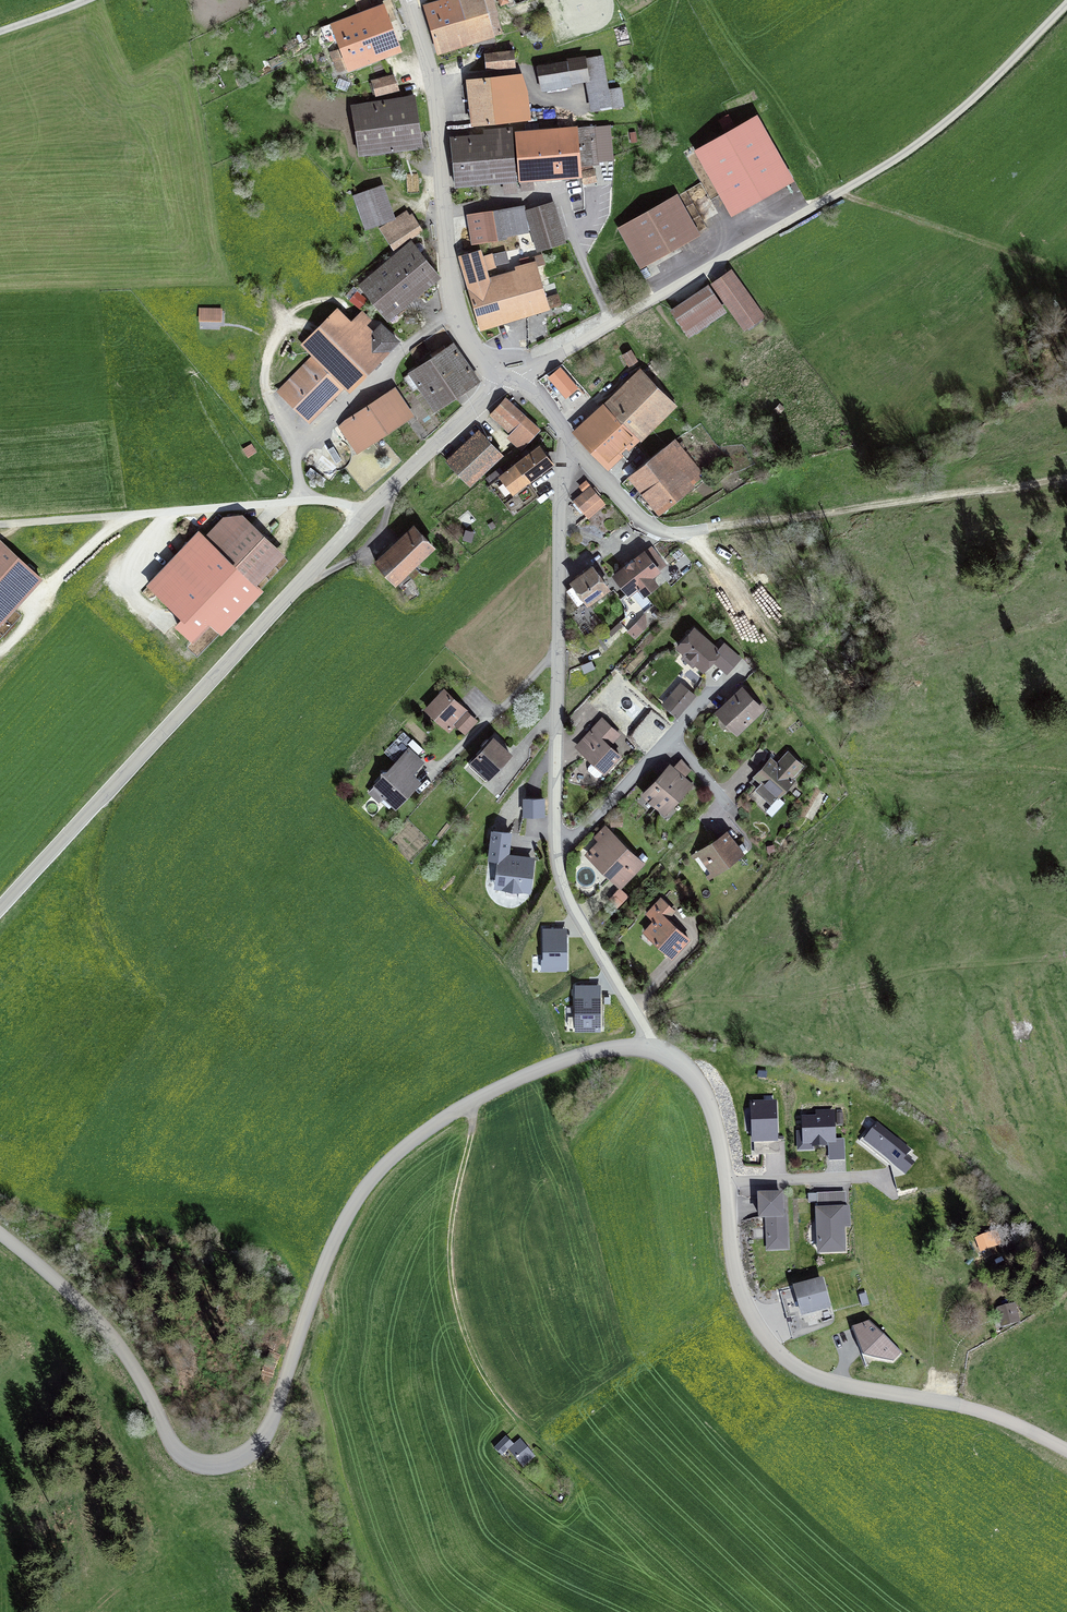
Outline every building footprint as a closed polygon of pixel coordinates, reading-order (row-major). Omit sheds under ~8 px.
[(498,16),(489,19),(484,0),(447,0),(425,7),(438,52),(502,33),(498,16)] [(400,50),(385,7),(323,30),(327,42),(337,38),(341,49),(330,53),(338,72),(348,68),(348,69),(400,50)] [(487,69),(515,66),(513,52),(485,55),(487,69)] [(566,60),(567,63),(571,87),(585,84),(591,114),(625,108),(621,88),(609,90),(602,56),(586,59),(586,57),(566,60)] [(571,89),(571,87),(567,63),(537,67),(541,94),(571,89)] [(523,75),(468,80),(472,129),(531,122),(527,93),(523,75)] [(394,76),(373,82),(377,94),(398,89),(394,76)] [(359,154),(422,146),(415,97),(352,106),(359,154)] [(789,182),(753,118),(696,151),(732,214),(789,182)] [(581,173),(593,170),(592,167),(599,166),(599,162),(613,162),(610,126),(596,128),(596,126),(515,133),(519,185),(521,184),(521,192),(534,191),(534,183),(582,180),(581,173)] [(503,186),(504,196),(518,194),(513,128),(484,131),(484,136),(451,138),(455,189),(503,186)] [(595,170),(593,170),(581,173),(582,180),(583,186),(597,183),(595,170)] [(356,196),(367,227),(393,218),(382,187),(356,196)] [(697,233),(676,196),(624,225),(645,262),(697,233)] [(468,217),(473,244),(505,238),(505,236),(526,232),(522,208),(512,210),(512,208),(485,212),(485,214),(468,217)] [(564,242),(554,208),(528,215),(538,249),(564,242)] [(422,230),(413,217),(385,236),(394,249),(422,230)] [(532,245),(529,234),(519,237),(522,248),(532,245)] [(412,242),(360,285),(387,319),(437,279),(418,256),(421,254),(412,242)] [(480,328),(549,308),(536,264),(518,268),(519,271),(488,280),(485,270),(495,267),(491,254),(490,255),(489,251),(481,253),(480,250),(460,256),(480,328)] [(713,285),(745,330),(763,317),(732,272),(713,285)] [(707,287),(673,310),(689,334),(723,311),(707,287)] [(350,299),(360,308),(366,300),(356,292),(350,299)] [(201,309),(201,320),(220,320),(220,309),(201,309)] [(370,319),(361,313),(351,323),(338,309),(303,343),(314,354),(278,391),(310,422),(346,385),(350,389),(397,341),(380,326),(373,334),(368,329),(368,326),(366,324),(370,319)] [(478,382),(452,344),(403,377),(413,391),(420,387),(437,411),(438,410),(437,409),(477,382),(477,383),(478,382)] [(622,355),(628,364),(636,359),(631,350),(622,355)] [(550,379),(566,397),(576,388),(560,370),(550,379)] [(604,405),(638,440),(676,403),(643,370),(604,405)] [(369,404),(387,433),(412,416),(394,388),(369,404)] [(490,414),(511,433),(518,445),(522,448),(539,429),(505,398),(490,414)] [(369,404),(351,416),(340,426),(358,452),(387,433),(369,404)] [(574,431),(586,446),(588,444),(603,459),(602,461),(609,468),(638,440),(604,405),(574,431)] [(471,486),(502,456),(484,437),(453,467),(471,486)] [(630,476),(659,512),(693,485),(692,484),(704,476),(675,440),(663,448),(630,476)] [(529,480),(552,463),(540,446),(501,476),(497,471),(487,478),(514,513),(537,495),(529,480)] [(599,497),(592,488),(576,502),(584,511),(599,497)] [(221,553),(249,579),(277,549),(241,515),(224,518),(205,538),(208,540),(221,553)] [(414,527),(376,563),(395,582),(405,572),(412,579),(420,572),(413,565),(432,547),(414,527)] [(220,613),(231,623),(261,591),(249,579),(221,553),(208,540),(157,593),(183,618),(177,624),(194,640),(220,613)] [(3,543),(0,546),(0,621),(40,578),(3,543)] [(651,548),(616,575),(629,593),(638,586),(644,594),(655,585),(649,577),(664,566),(651,548)] [(569,592),(580,607),(570,615),(583,633),(601,620),(588,603),(608,588),(593,568),(573,582),(576,587),(569,592)] [(704,670),(714,658),(719,652),(694,629),(678,647),(704,670)] [(719,652),(714,658),(727,670),(738,658),(724,646),(719,652)] [(681,684),(664,704),(678,716),(695,696),(681,684)] [(743,688),(719,711),(738,731),(762,708),(743,688)] [(465,732),(476,720),(444,690),(427,709),(449,730),(455,723),(465,732)] [(588,771),(595,777),(599,777),(619,755),(608,745),(618,734),(602,719),(590,732),(598,740),(585,754),(593,761),(588,767),(588,771)] [(510,754),(493,739),(490,742),(488,740),(482,746),(485,748),(469,765),(485,780),(510,754)] [(384,796),(396,806),(418,783),(410,775),(421,763),(408,751),(387,772),(382,772),(382,777),(376,784),(386,794),(384,796)] [(780,768),(770,759),(749,782),(772,803),(793,780),(790,777),(802,765),(788,753),(780,761),(783,764),(780,768)] [(645,794),(665,812),(690,785),(672,768),(662,779),(660,777),(645,794)] [(541,815),(541,799),(525,799),(525,815),(541,815)] [(595,836),(600,842),(588,854),(620,885),(641,863),(605,828),(604,827),(595,836)] [(529,889),(532,861),(507,858),(510,833),(493,831),(490,856),(500,857),(497,885),(507,886),(506,894),(518,896),(519,888),(529,889)] [(714,872),(741,854),(726,833),(700,852),(714,872)] [(610,899),(617,906),(627,896),(620,890),(610,899)] [(672,956),(688,938),(666,918),(673,910),(661,899),(654,907),(661,914),(645,932),(672,956)] [(555,929),(544,929),(544,958),(542,958),(542,969),(553,969),(553,967),(566,967),(565,937),(555,937),(555,929)] [(584,986),(576,986),(576,1028),(599,1028),(599,994),(584,994),(584,986)] [(765,1141),(777,1140),(775,1103),(752,1104),(755,1152),(766,1152),(765,1141)] [(816,1115),(802,1115),(802,1130),(797,1131),(797,1150),(814,1149),(814,1146),(827,1145),(827,1144),(829,1143),(829,1160),(845,1159),(844,1138),(836,1138),(835,1109),(816,1110),(816,1115)] [(911,1149),(877,1122),(863,1140),(905,1174),(915,1162),(907,1155),(911,1149)] [(850,1209),(846,1209),(846,1193),(817,1194),(819,1255),(846,1254),(845,1230),(850,1230),(850,1209)] [(788,1250),(787,1215),(784,1215),(784,1194),(759,1195),(759,1221),(767,1221),(767,1251),(788,1250)] [(988,1256),(996,1253),(994,1246),(1001,1243),(996,1231),(978,1238),(982,1250),(985,1249),(988,1256)] [(1009,1250),(1017,1248),(1013,1237),(1005,1240),(1009,1250)] [(822,1281),(795,1288),(802,1314),(829,1307),(822,1281)] [(866,1294),(859,1296),(862,1308),(870,1305),(866,1294)] [(1002,1325),(1018,1321),(1014,1306),(1003,1308),(1005,1315),(1000,1316),(1002,1325)] [(869,1321),(852,1328),(863,1357),(893,1362),(902,1353),(869,1321)] [(495,1449),(502,1455),(512,1445),(505,1438),(495,1449)] [(534,1456),(521,1441),(510,1449),(518,1459),(519,1456),(523,1453),(529,1460),(534,1456)]
